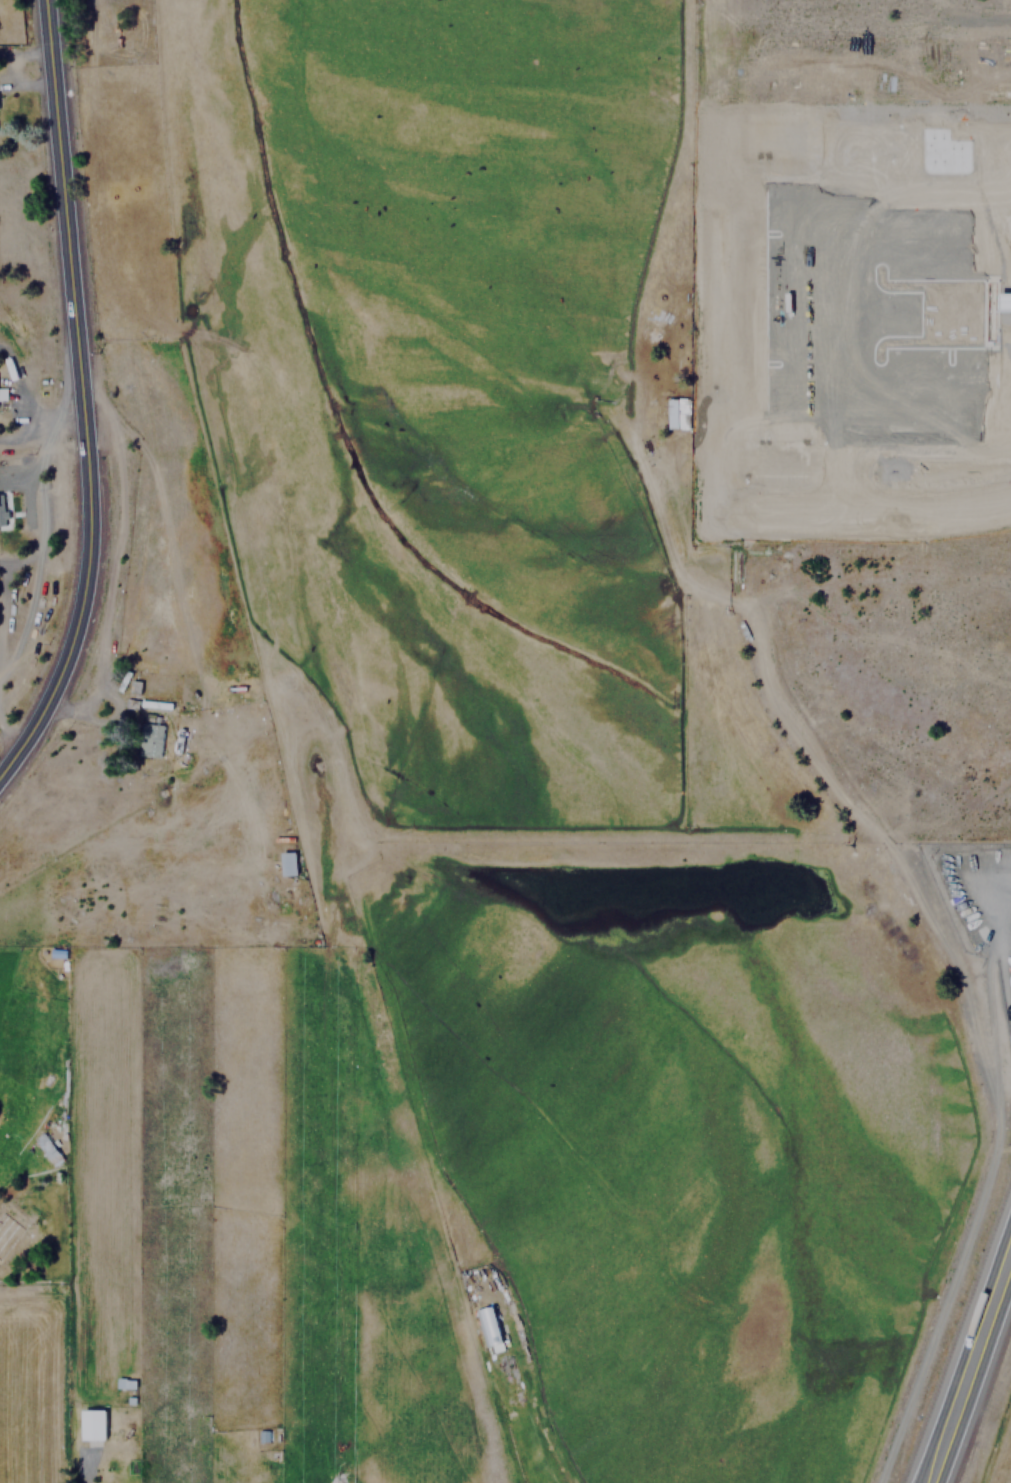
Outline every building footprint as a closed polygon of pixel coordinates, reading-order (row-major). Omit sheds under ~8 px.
[(998,293),(1010,293),(1010,310),(998,310),(998,293)] [(688,429),(688,398),(666,398),(666,429),(688,429)] [(6,526),(6,511),(10,511),(9,491),(0,491),(0,526),(6,526)] [(162,713),(141,713),(140,756),(161,756),(162,713)] [(295,851),(280,851),(280,875),(295,875),(295,851)] [(60,1161),(44,1130),(34,1136),(50,1166),(60,1161)] [(31,1223),(17,1210),(0,1229),(0,1257),(31,1223)] [(483,1351),(500,1348),(492,1307),(475,1311),(483,1351)] [(134,1388),(134,1379),(117,1379),(117,1388),(134,1388)] [(104,1409),(80,1409),(80,1439),(104,1439),(104,1409)]
